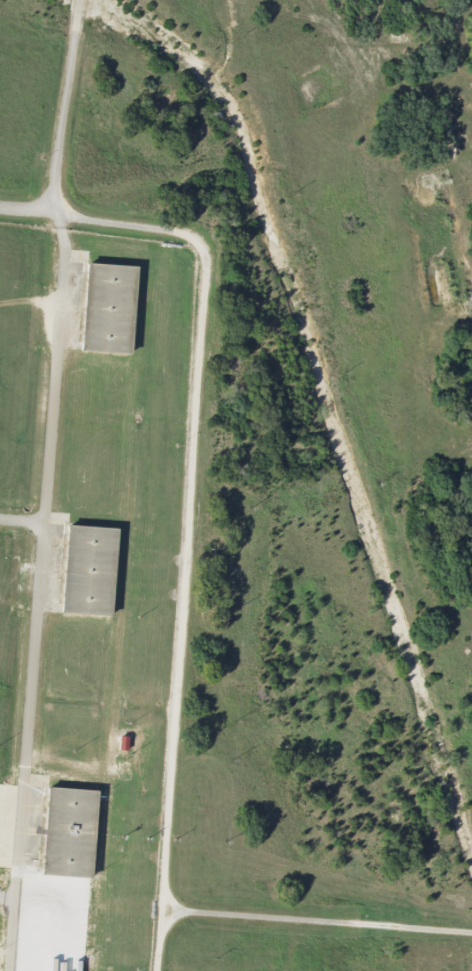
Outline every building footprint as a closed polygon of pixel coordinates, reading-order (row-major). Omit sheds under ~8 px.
[(130,353),(131,343),(127,343),(133,265),(86,262),(80,350),(130,353)] [(60,612),(109,615),(115,528),(65,525),(60,612)] [(95,789),(45,787),(42,875),(91,877),(95,789)]
